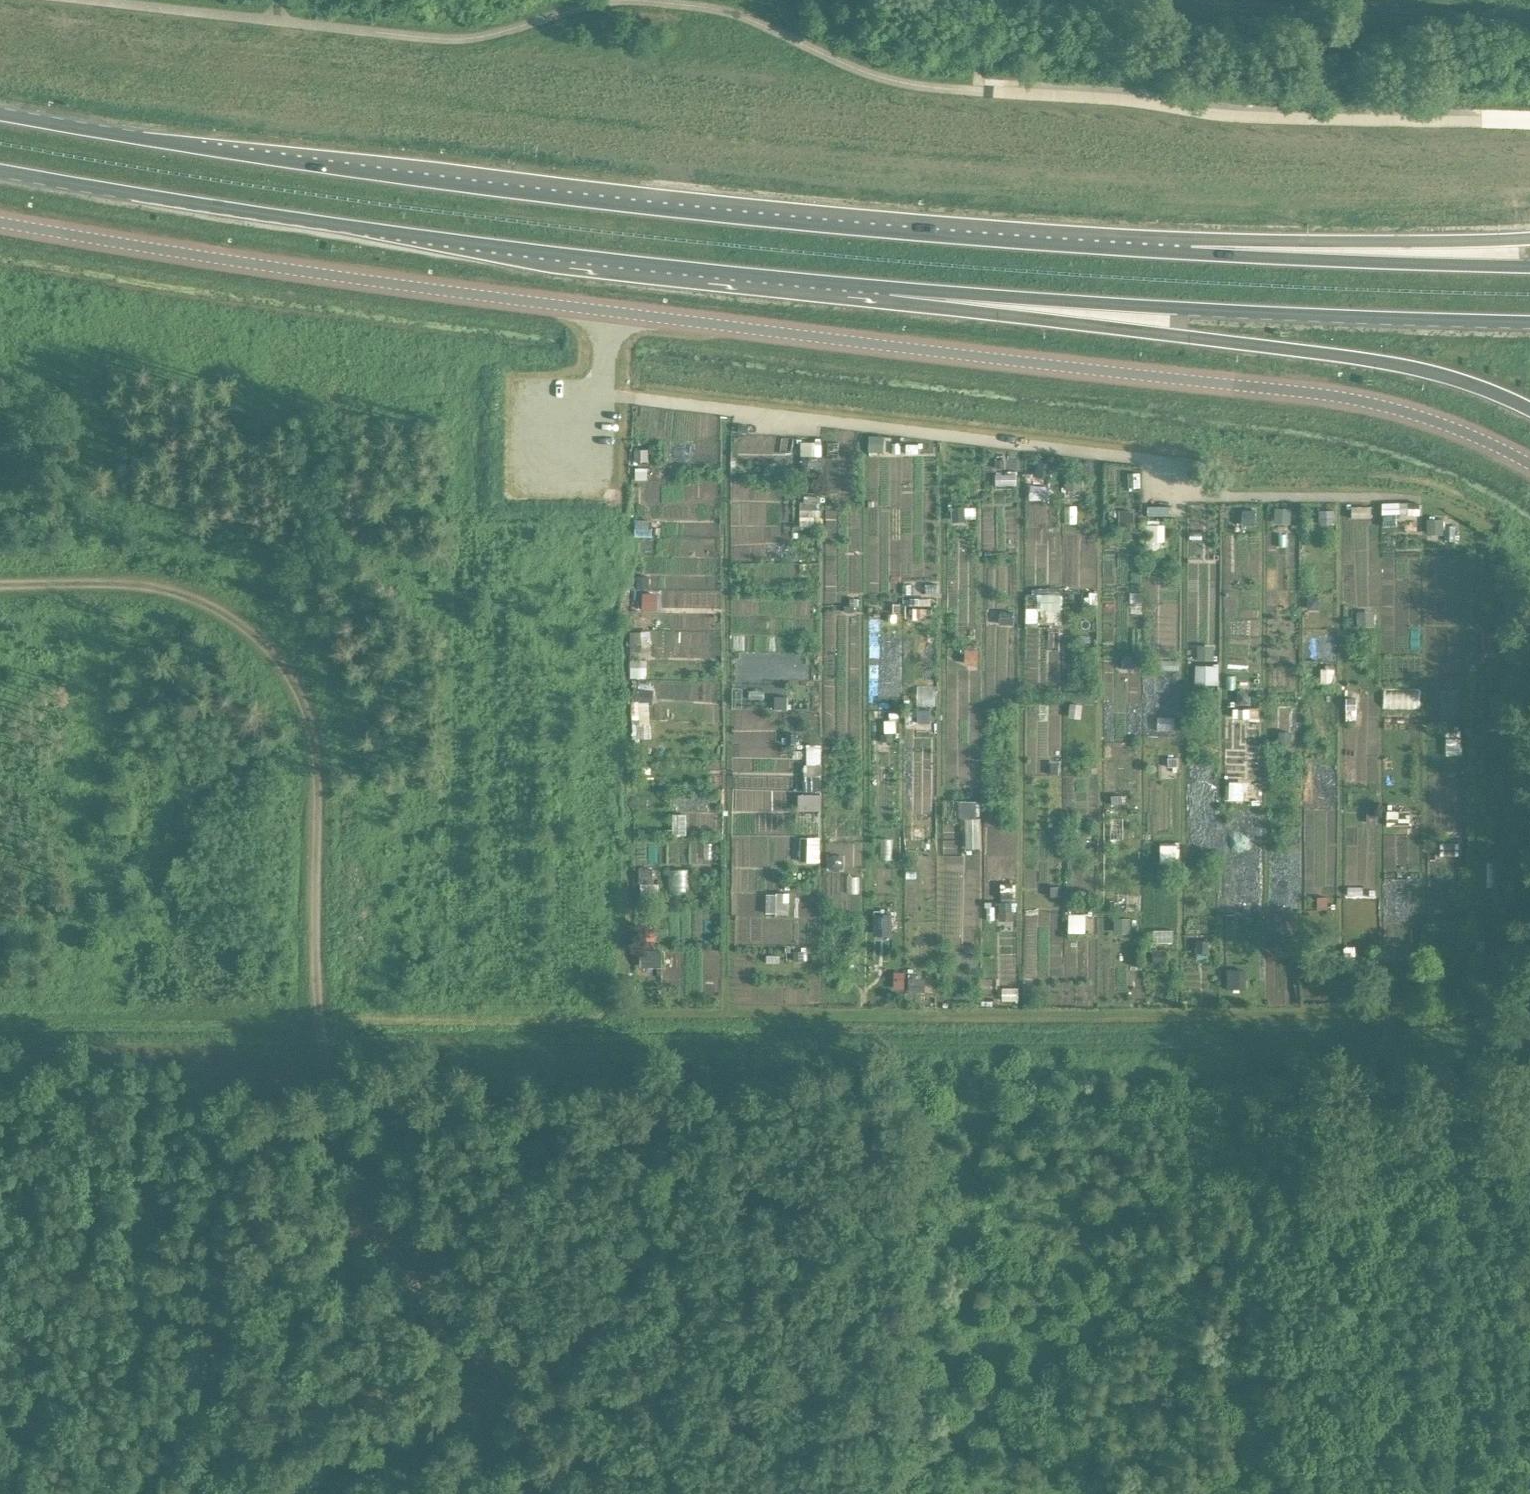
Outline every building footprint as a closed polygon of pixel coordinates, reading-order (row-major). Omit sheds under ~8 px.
[(798,470),(815,473),(818,455),(801,452),(798,470)] [(1457,511),(1436,510),(1436,523),(1457,524),(1457,511)] [(1353,514),(1354,524),(1371,523),(1371,514),(1353,514)] [(1163,521),(1144,522),(1145,539),(1164,537),(1163,521)] [(634,528),(635,540),(651,539),(650,526),(634,528)] [(1059,604),(1058,588),(1040,589),(1041,605),(1059,604)] [(997,608),(998,621),(1013,620),(1012,607),(997,608)] [(1194,660),(1193,679),(1216,680),(1217,660),(1194,660)] [(772,710),(788,709),(787,691),(771,691),(772,710)] [(914,703),(930,704),(931,694),(916,692),(914,703)] [(1359,729),(1357,704),(1345,704),(1346,729),(1359,729)] [(634,747),(653,746),(651,709),(632,710),(634,747)] [(1158,714),(1157,730),(1173,730),(1173,714),(1158,714)] [(1465,764),(1464,738),(1448,738),(1449,765),(1465,764)] [(1390,819),(1387,835),(1411,839),(1414,822),(1390,819)] [(675,822),(674,844),(689,844),(690,822),(675,822)] [(1159,867),(1179,868),(1180,847),(1160,846),(1159,867)] [(1464,866),(1465,852),(1443,851),(1443,866),(1464,866)] [(820,871),(821,854),(802,853),(801,871),(820,871)] [(1118,888),(1118,913),(1143,913),(1143,888),(1118,888)] [(790,904),(772,900),(768,917),(786,921),(790,904)] [(1003,929),(1018,927),(1017,915),(1002,917),(1003,929)] [(1070,939),(1088,938),(1087,920),(1069,920),(1070,939)] [(1155,953),(1175,952),(1175,936),(1155,937),(1155,953)] [(1230,979),(1230,994),(1248,995),(1248,979),(1230,979)] [(1249,1007),(1249,996),(1231,997),(1231,1008),(1249,1007)]
